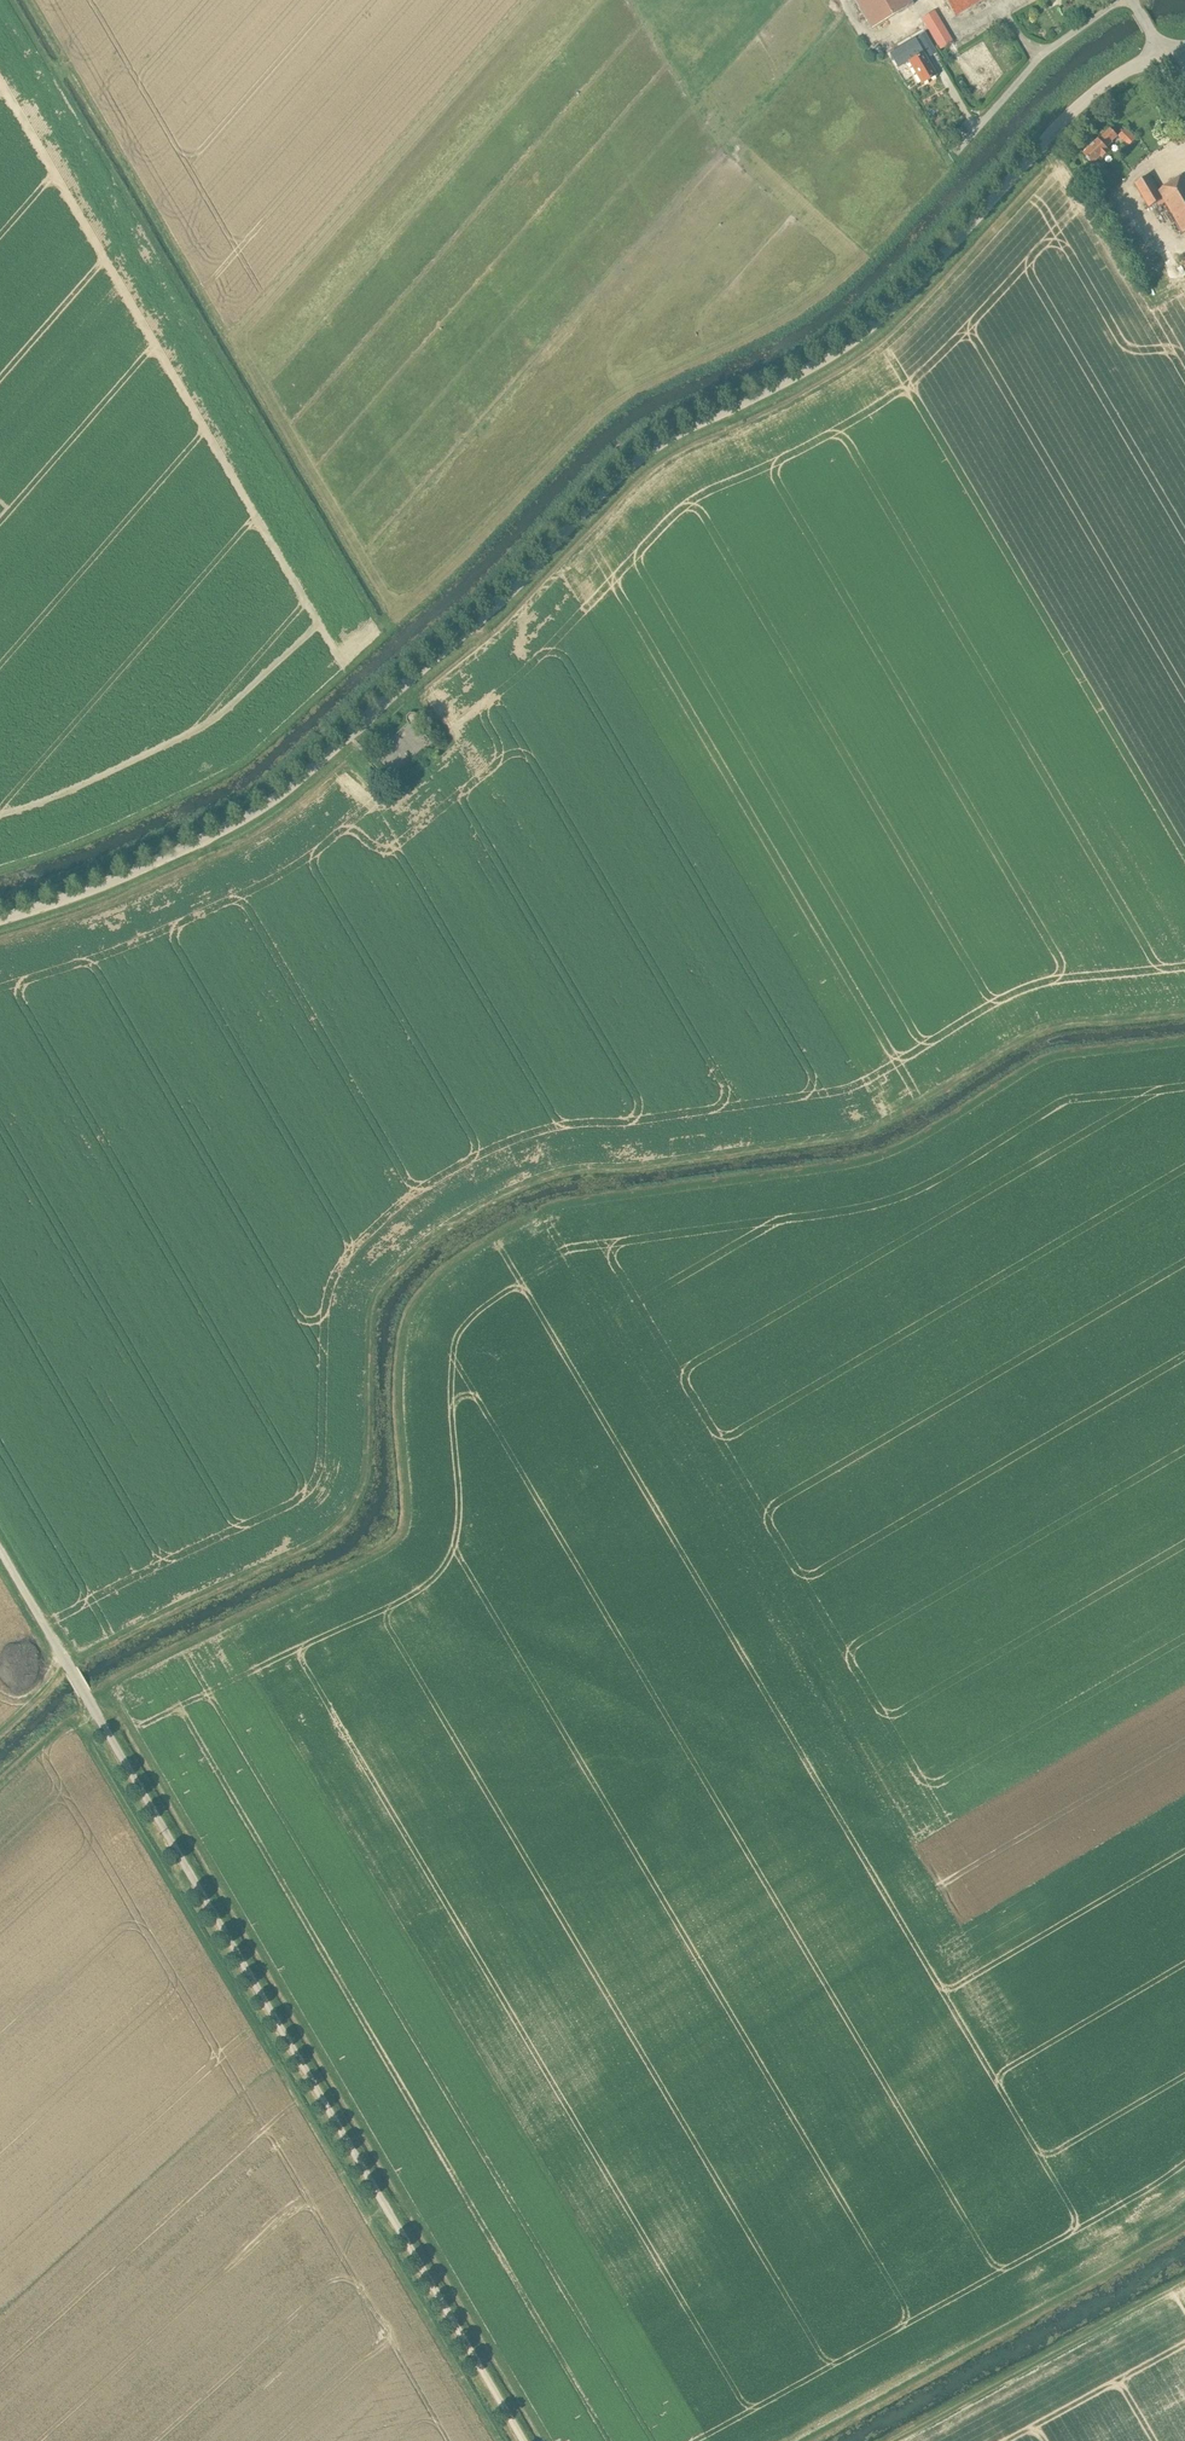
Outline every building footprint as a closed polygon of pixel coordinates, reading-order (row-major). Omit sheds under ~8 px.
[(872,29),(913,5),(910,0),(854,0),(872,29)] [(955,16),(982,0),(945,0),(955,16)] [(921,19),(940,51),(954,43),(935,11),(921,19)] [(924,31),(904,43),(913,58),(908,61),(922,83),(936,75),(923,52),(922,53),(918,46),(929,39),(924,31)] [(1110,127),(1083,153),(1093,163),(1101,155),(1103,157),(1110,150),(1106,146),(1118,135),(1110,127)] [(1135,138),(1126,129),(1119,136),(1128,145),(1135,138)] [(1159,190),(1149,174),(1135,183),(1149,206),(1163,198),(1183,232),(1184,231),(1184,174),(1159,190)] [(1109,195),(1099,200),(1107,213),(1116,207),(1113,201),(1109,195)]
